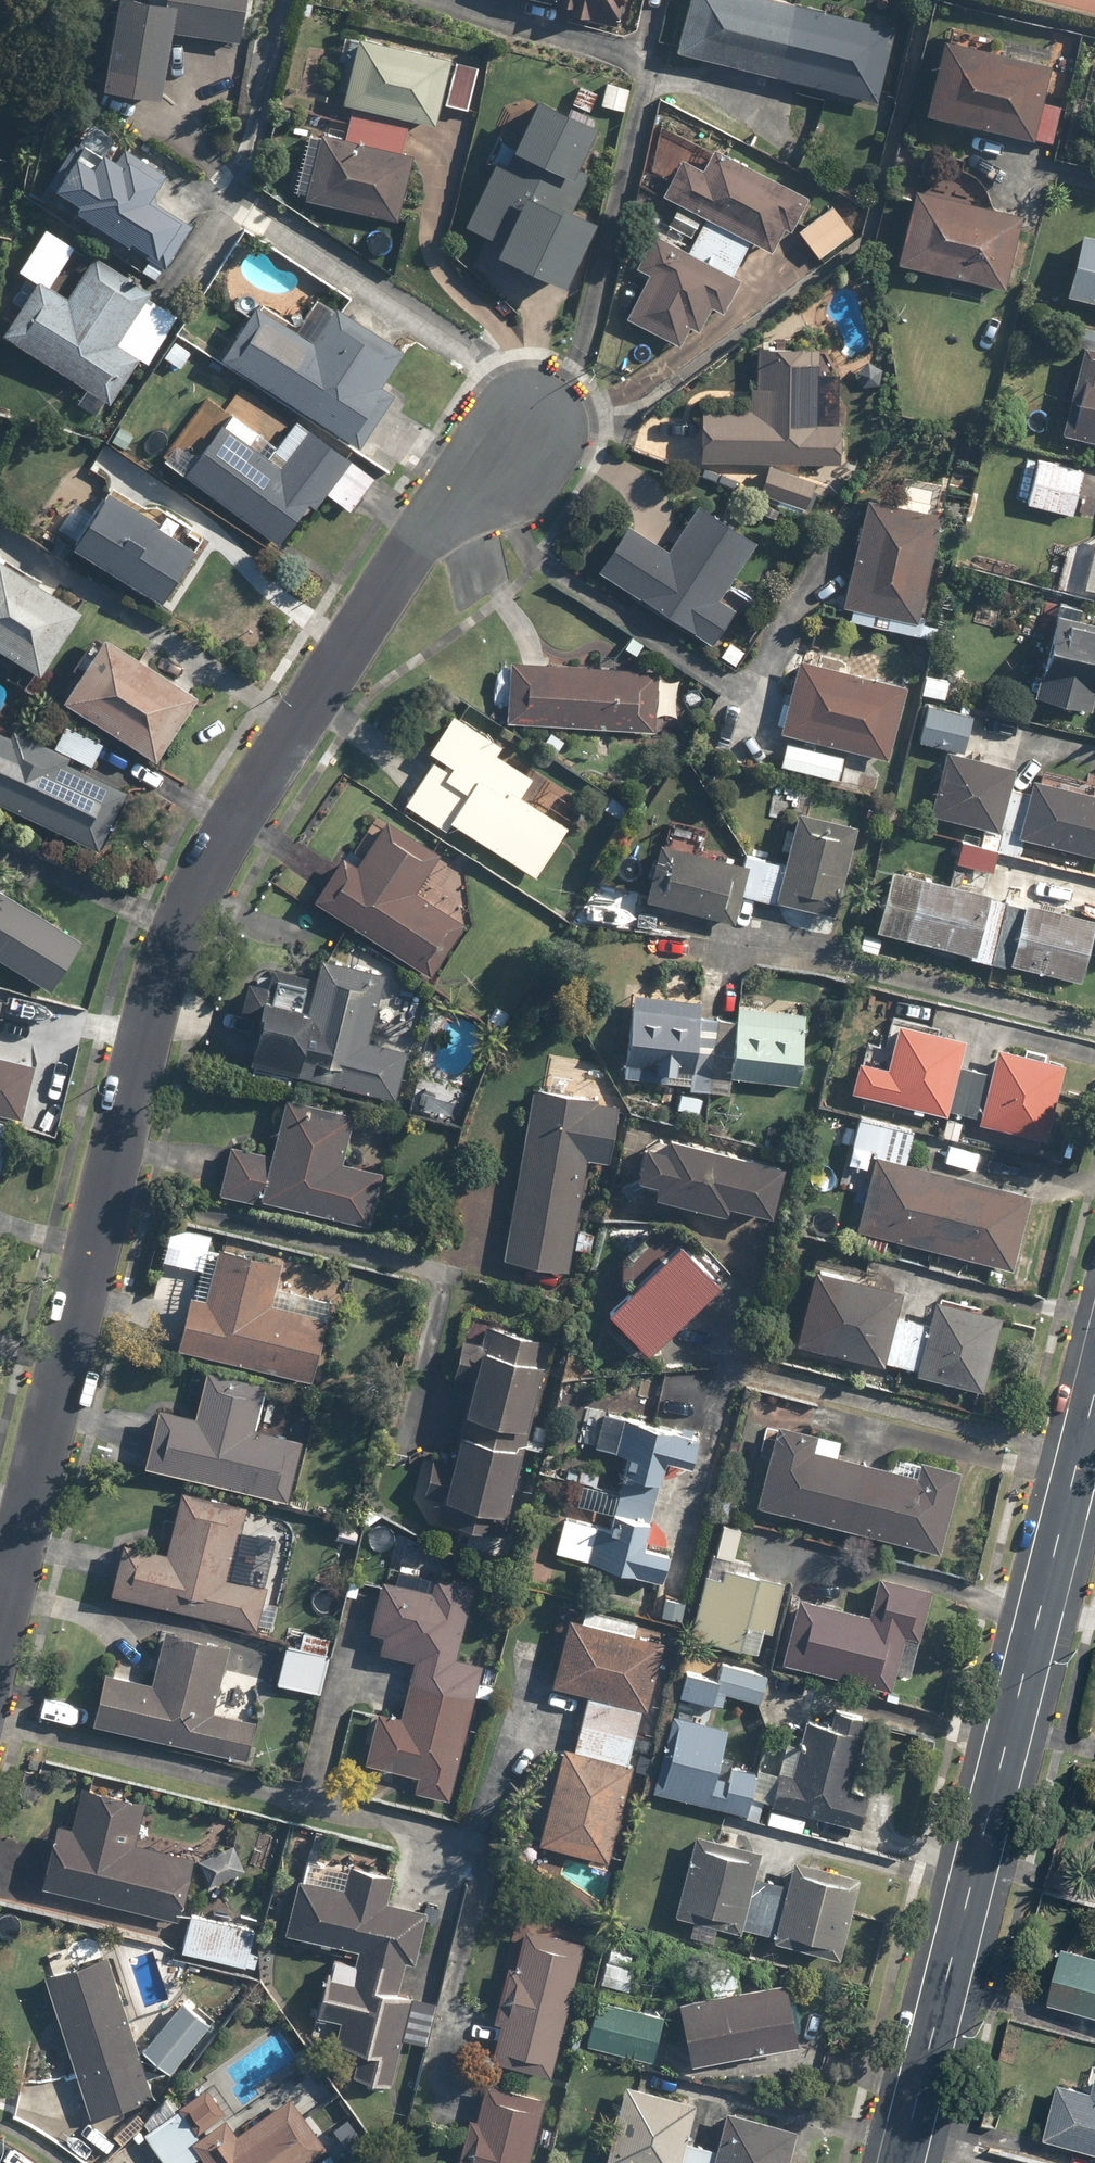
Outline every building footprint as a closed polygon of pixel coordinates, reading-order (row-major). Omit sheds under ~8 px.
[(166,39),(238,48),(243,0),(143,0),(142,5),(108,1),(97,94),(158,101),(166,39)] [(520,1),(624,27),(631,0),(517,0),(520,1)] [(670,57),(876,102),(893,28),(764,0),(683,0),(670,57)] [(477,69),(354,41),(342,38),(335,66),(348,69),(339,107),(406,122),(433,128),(438,104),(467,111),(477,69)] [(1057,107),(1040,103),(1048,64),(934,40),(918,113),(1050,141),(1057,107)] [(605,80),(599,107),(625,113),(631,87),(605,80)] [(580,188),(568,183),(593,130),(532,101),(507,153),(501,151),(463,229),(500,246),(494,259),(561,290),(591,227),(567,216),(580,188)] [(293,197),(311,202),(307,222),(324,226),(328,206),(394,221),(409,155),(399,153),(406,122),(339,107),(332,136),(308,131),(293,197)] [(788,230),(805,194),(659,124),(649,191),(677,204),(666,226),(691,238),(686,249),(652,232),(634,269),(645,274),(624,319),(679,346),(688,328),(697,332),(709,307),(719,313),(736,277),(732,275),(748,242),(770,252),(782,228),(788,230)] [(159,281),(167,268),(191,229),(149,203),(167,173),(126,148),(115,165),(74,140),(42,192),(97,226),(89,238),(159,281)] [(960,166),(908,191),(892,266),(1003,289),(1019,214),(990,208),(990,206),(990,204),(989,202),(989,201),(988,199),(988,197),(987,195),(986,193),(985,192),(985,190),(984,188),(983,187),(982,185),(981,183),(980,182),(978,180),(977,179),(976,178),(975,176),(973,175),(972,174),(970,172),(969,171),(967,170),(966,169),(964,168),(962,167),(961,166),(960,166)] [(849,233),(829,205),(796,230),(817,257),(849,233)] [(138,362),(146,368),(178,321),(148,300),(152,294),(94,255),(64,300),(47,288),(72,250),(42,229),(14,270),(24,277),(9,300),(16,305),(0,330),(0,339),(106,410),(138,362)] [(1078,233),(1062,297),(1094,306),(1094,237),(1078,233)] [(254,304),(218,360),(356,447),(390,393),(380,387),(403,352),(334,308),(313,341),(254,304)] [(1081,345),(1060,435),(1094,443),(1094,348),(1081,345)] [(838,424),(818,423),(819,351),(754,349),(753,407),(700,405),(699,462),(766,463),(837,465),(838,424)] [(225,413),(181,474),(277,543),(304,505),(312,511),(322,497),(344,513),(371,476),(294,420),(274,449),(225,413)] [(1081,469),(1026,457),(1016,505),(1071,517),(1081,469)] [(816,480),(766,463),(756,494),(806,511),(816,480)] [(862,495),(861,502),(841,610),(918,625),(943,486),(905,479),(901,503),(862,495)] [(106,485),(67,549),(161,606),(200,542),(106,485)] [(624,523),(593,572),(709,645),(732,608),(717,599),(752,543),(693,506),(666,550),(624,523)] [(1091,534),(1078,588),(1094,592),(1094,535),(1091,534)] [(0,565),(0,655),(40,679),(80,613),(0,565)] [(1041,611),(1023,697),(1090,711),(1093,692),(1094,693),(1094,622),(1041,611)] [(193,694),(98,636),(58,702),(153,760),(193,694)] [(904,686),(795,660),(778,732),(887,758),(904,686)] [(676,682),(655,681),(655,673),(507,664),(504,725),(651,734),(653,714),(674,715),(676,682)] [(952,681),(924,675),(919,696),(947,702),(952,681)] [(942,750),(926,815),(983,829),(978,847),(997,852),(1018,857),(1022,838),(1094,856),(1094,787),(1029,771),(1024,792),(1007,788),(1012,767),(959,754),(969,714),(926,703),(916,743),(942,750)] [(564,826),(517,798),(530,776),(494,754),(500,745),(446,713),(394,799),(443,828),(447,822),(534,875),(564,826)] [(6,734),(0,731),(0,808),(95,852),(125,789),(86,771),(101,740),(64,722),(52,747),(9,727),(6,734)] [(840,754),(785,743),(779,770),(834,781),(840,754)] [(739,895),(831,917),(853,825),(791,811),(779,861),(744,853),(741,864),(653,844),(639,904),(732,925),(739,895)] [(380,819),(357,859),(340,850),(308,907),(430,976),(462,920),(415,893),(438,852),(380,819)] [(997,852),(978,847),(959,842),(953,868),(990,877),(997,852)] [(1093,918),(887,870),(872,937),(1078,984),(1093,918)] [(47,990),(77,938),(0,891),(0,962),(47,990)] [(405,1048),(368,1039),(383,972),(316,957),(312,975),(249,961),(237,1018),(256,1023),(247,1066),(394,1099),(405,1048)] [(710,1115),(711,1093),(727,1094),(728,1080),(798,1085),(804,1001),(766,998),(766,1009),(734,1007),(733,1018),(716,1016),(696,1015),(697,998),(624,993),(618,1076),(678,1080),(676,1113),(710,1115)] [(868,1064),(855,1060),(847,1091),(1043,1139),(1062,1064),(992,1047),(986,1070),(957,1063),(963,1040),(889,1022),(883,1045),(874,1043),(868,1064)] [(19,1119),(30,1064),(0,1058),(0,1116),(19,1119)] [(564,1270),(583,1160),(605,1164),(615,1103),(530,1088),(501,1259),(564,1270)] [(281,1095),(270,1147),(228,1138),(215,1195),(369,1228),(382,1172),(341,1163),(352,1111),(281,1095)] [(1028,1193),(902,1164),(911,1126),(853,1113),(844,1150),(869,1156),(851,1232),(1011,1269),(1028,1193)] [(631,1180),(652,1184),(649,1198),(719,1213),(721,1204),(766,1214),(778,1162),(662,1137),(660,1149),(639,1144),(631,1180)] [(163,1312),(175,1314),(168,1349),(310,1381),(329,1299),(275,1287),(281,1262),(205,1245),(207,1235),(166,1225),(159,1260),(186,1267),(180,1293),(168,1291),(163,1312)] [(629,1261),(641,1274),(601,1311),(640,1354),(714,1286),(663,1230),(629,1261)] [(812,1254),(809,1270),(790,1346),(980,1392),(998,1315),(931,1299),(925,1326),(892,1318),(899,1291),(865,1283),(869,1268),(812,1254)] [(482,1323),(477,1342),(457,1338),(448,1377),(468,1381),(448,1461),(429,1456),(419,1495),(439,1500),(435,1517),(434,1522),(494,1537),(500,1538),(549,1339),(482,1323)] [(201,1371),(190,1417),(156,1409),(142,1468),(285,1503),(300,1443),(251,1431),(262,1385),(201,1371)] [(584,1503),(611,1509),(607,1526),(559,1516),(551,1554),(657,1578),(663,1552),(640,1547),(659,1462),(686,1468),(694,1432),(600,1411),(591,1450),(622,1457),(615,1490),(589,1484),(584,1503)] [(832,1454),(836,1439),(772,1423),(751,1508),(937,1553),(957,1468),(909,1457),(905,1472),(832,1454)] [(177,1488),(163,1552),(116,1541),(104,1595),(255,1630),(265,1585),(226,1576),(242,1503),(177,1488)] [(781,1586),(756,1579),(760,1564),(709,1550),(686,1635),(754,1653),(760,1631),(768,1633),(781,1586)] [(364,1769),(416,1781),(413,1793),(447,1801),(478,1665),(457,1660),(473,1587),(432,1578),(429,1590),(413,1586),(416,1575),(379,1567),(364,1632),(380,1636),(377,1648),(412,1656),(398,1715),(377,1710),(364,1769)] [(875,1576),(867,1612),(791,1595),(775,1665),(890,1691),(895,1671),(909,1674),(928,1588),(875,1576)] [(583,1610),(580,1624),(564,1620),(548,1687),(585,1696),(572,1750),(559,1747),(537,1845),(601,1860),(637,1708),(645,1709),(660,1643),(628,1635),(632,1621),(583,1610)] [(252,1720),(212,1712),(227,1644),(160,1630),(149,1684),(99,1673),(87,1726),(243,1759),(252,1720)] [(299,1631),(296,1649),(329,1656),(332,1638),(299,1631)] [(282,1646),(274,1685),(321,1694),(329,1656),(296,1649),(282,1646)] [(717,1708),(720,1695),(757,1705),(765,1673),(687,1652),(676,1697),(717,1708)] [(771,1774),(755,1770),(744,1819),(756,1821),(759,1805),(857,1827),(864,1794),(846,1790),(863,1714),(832,1707),(828,1724),(804,1719),(799,1745),(779,1741),(771,1774)] [(755,1770),(716,1762),(723,1727),(665,1714),(646,1797),(744,1819),(755,1770)] [(78,1785),(68,1825),(52,1822),(37,1887),(178,1920),(192,1861),(193,1855),(131,1840),(141,1800),(78,1785)] [(713,1928),(736,1933),(837,1959),(858,1876),(789,1859),(783,1883),(751,1875),(757,1851),(690,1834),(669,1916),(689,1921),(685,1938),(709,1945),(713,1928)] [(233,1845),(192,1861),(201,1887),(243,1871),(233,1845)] [(275,1930),(335,1944),(312,2041),(358,2052),(351,2083),(391,2093),(413,1997),(396,1993),(404,1959),(414,1962),(425,1912),(386,1902),(392,1875),(345,1864),(338,1892),(287,1880),(275,1930)] [(187,1913),(178,1951),(245,1966),(254,1928),(187,1913)] [(523,1929),(513,1971),(503,1969),(492,2017),(502,2020),(492,2062),(549,2075),(580,1942),(523,1929)] [(1050,2004),(1094,2016),(1094,1954),(1065,1947),(1050,2004)] [(86,2118),(150,2097),(144,2078),(171,2069),(208,2025),(177,2000),(135,2051),(104,1954),(40,1975),(86,2118)] [(675,2000),(688,2066),(795,2045),(782,1979),(675,2000)] [(593,1999),(584,2046),(653,2060),(662,2013),(593,1999)] [(1043,2139),(1094,2152),(1094,2065),(1093,2064),(1087,2088),(1057,2080),(1043,2139)] [(474,2122),(462,2119),(451,2162),(525,2162),(542,2096),(485,2082),(474,2122)] [(201,2159),(195,2162),(302,2162),(324,2147),(287,2096),(238,2131),(204,2084),(177,2103),(200,2134),(189,2142),(201,2159)] [(682,2143),(692,2100),(620,2084),(602,2162),(786,2162),(794,2126),(723,2111),(714,2150),(682,2143)]
